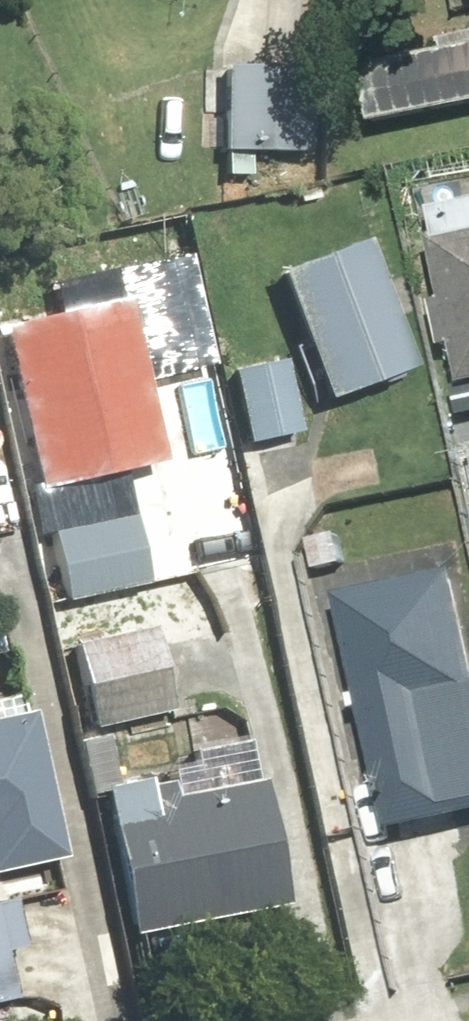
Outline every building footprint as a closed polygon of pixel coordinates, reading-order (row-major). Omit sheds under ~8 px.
[(468,109),(468,42),(439,48),(441,57),(358,75),(370,130),(468,109)] [(314,70),(218,69),(217,156),(313,157),(314,70)] [(430,204),(435,229),(429,231),(441,293),(432,295),(442,341),(451,339),(459,380),(468,378),(468,196),(430,204)] [(356,242),(270,275),(319,403),(405,370),(356,242)] [(0,328),(0,359),(31,497),(160,468),(123,301),(0,328)] [(286,361),(226,374),(242,448),(301,435),(286,361)] [(126,514),(43,533),(60,605),(143,585),(126,514)] [(334,597),(386,836),(468,818),(468,653),(451,571),(334,597)] [(151,628),(67,646),(86,732),(170,714),(151,628)] [(0,718),(0,865),(61,851),(29,712),(0,718)] [(163,779),(94,793),(124,941),(280,909),(254,785),(168,803),(163,779)] [(0,903),(0,954),(20,949),(9,901),(0,903)] [(10,1006),(0,960),(0,1008),(10,1006)]
